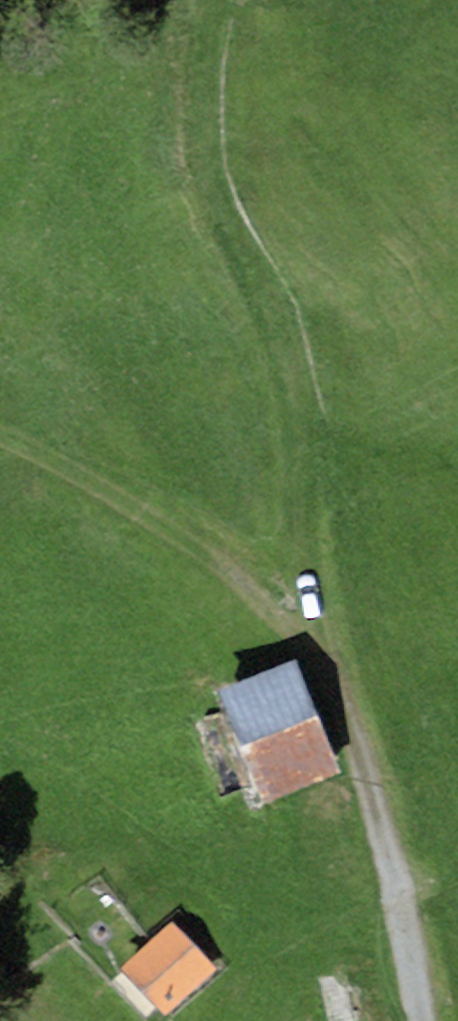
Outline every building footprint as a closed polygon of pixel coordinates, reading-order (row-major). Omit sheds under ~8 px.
[(308,669),(236,698),(279,805),(351,777),(308,669)] [(184,923),(132,970),(175,1017),(227,970),(184,923)]
